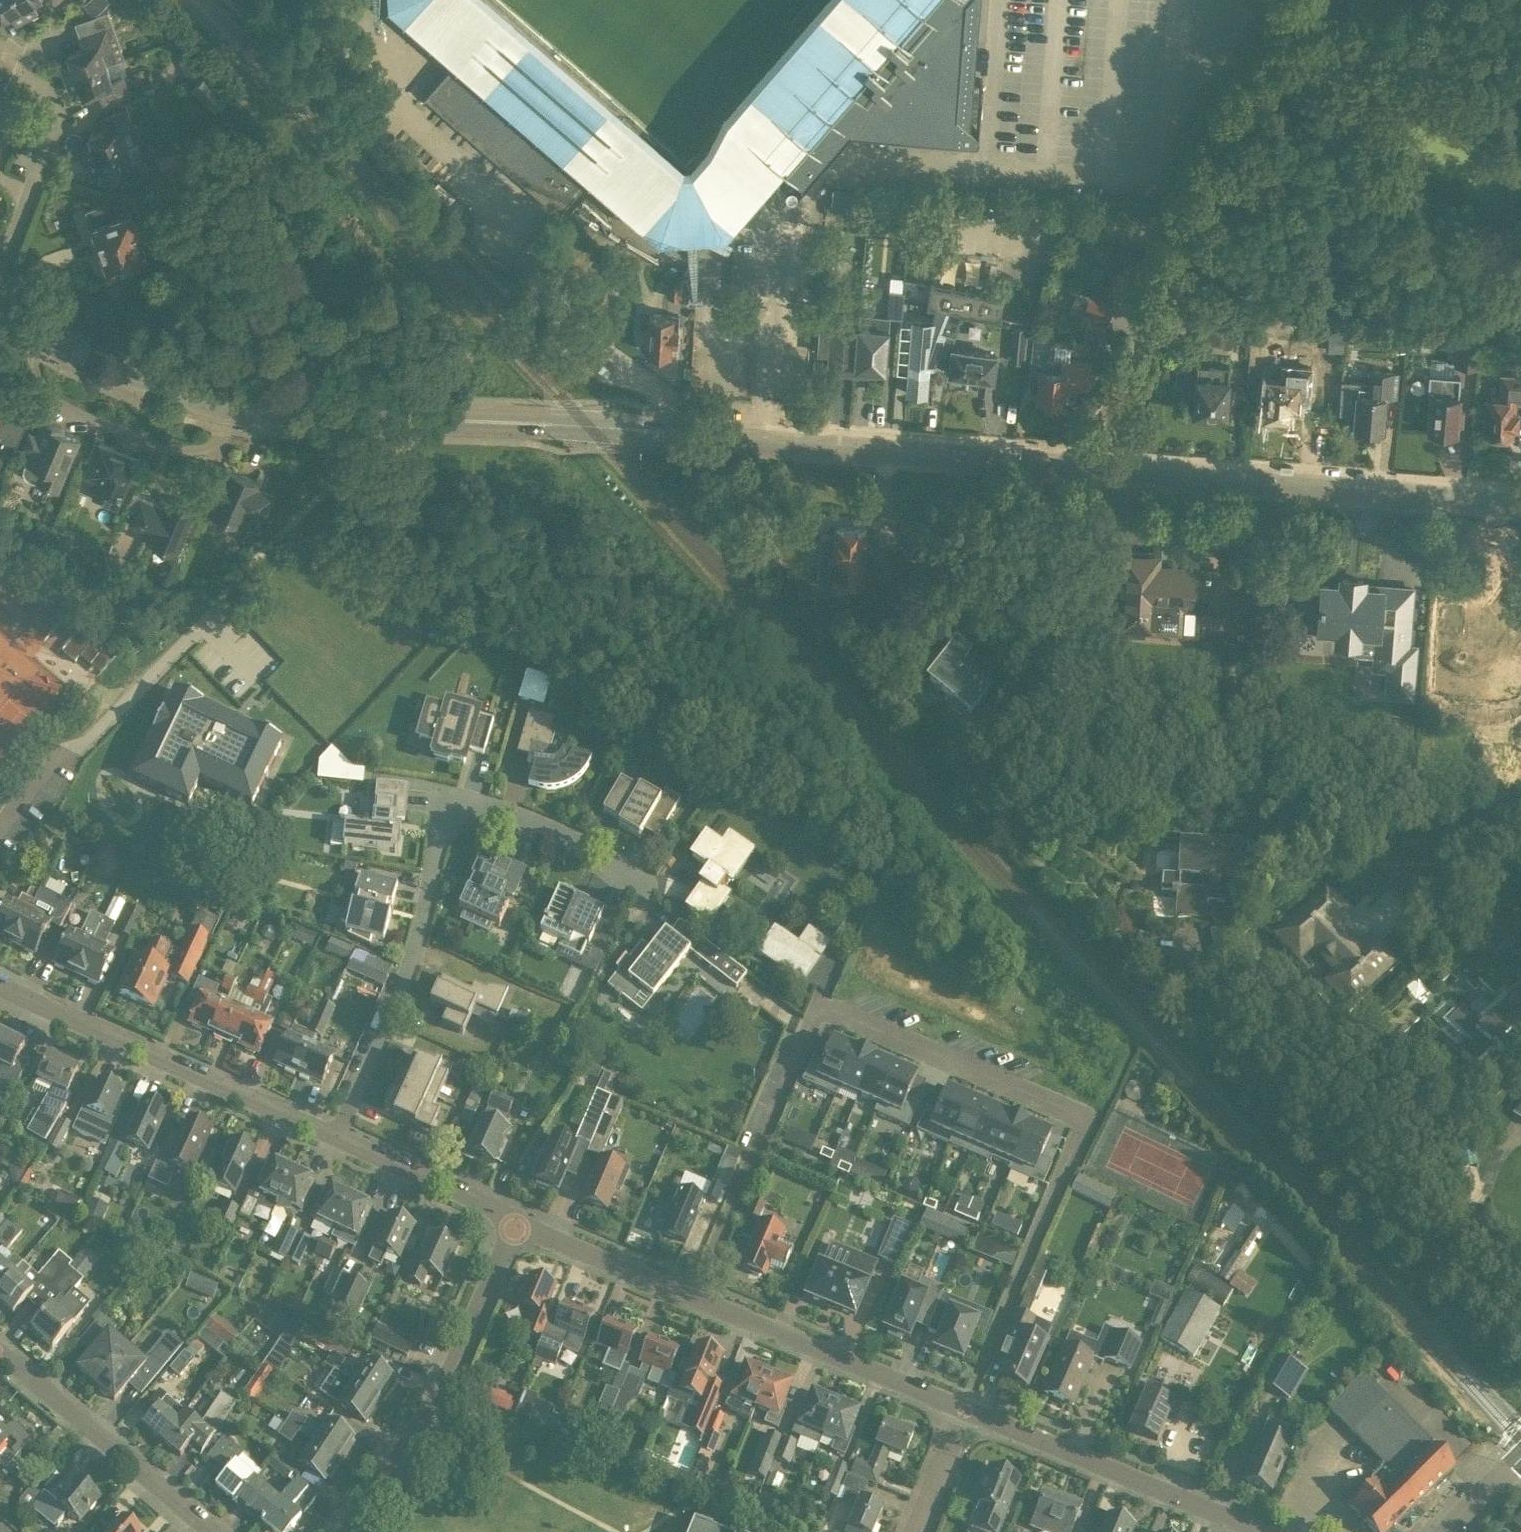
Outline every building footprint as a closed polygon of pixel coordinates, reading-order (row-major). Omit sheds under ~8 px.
[(16,24),(27,18),(18,0),(0,0),(0,17),(2,20),(11,15),(16,24)] [(27,18),(38,13),(32,3),(39,0),(18,0),(27,18)] [(83,3),(94,14),(109,0),(86,0),(83,3)] [(388,1),(455,59),(424,95),(554,208),(559,212),(562,208),(590,176),(658,235),(725,231),(784,162),(792,170),(785,178),(784,180),(784,183),(785,185),(786,187),(788,189),(791,189),(794,188),(796,187),(810,170),(819,160),(834,143),(843,133),(850,125),(972,135),(974,134),(976,134),(977,132),(977,131),(977,130),(978,130),(977,128),(977,127),(976,126),(975,125),(969,120),(973,78),(974,54),(979,0),(825,0),(684,162),(497,0),(388,0),(388,1)] [(62,67),(66,78),(107,64),(102,49),(113,46),(106,27),(80,36),(84,48),(68,54),(71,64),(62,67)] [(188,74),(200,70),(195,57),(183,61),(188,74)] [(107,64),(66,78),(70,89),(79,86),(83,97),(100,91),(104,102),(130,93),(123,75),(112,79),(107,64)] [(228,96),(207,72),(195,83),(217,107),(228,96)] [(137,123),(133,124),(127,109),(101,118),(105,129),(89,135),(92,145),(82,149),(86,160),(128,146),(144,140),(137,123)] [(156,152),(162,168),(186,159),(181,144),(156,152)] [(133,160),(128,146),(86,160),(90,171),(100,168),(104,177),(120,172),(124,183),(150,174),(144,156),(133,160)] [(146,189),(150,200),(180,190),(175,178),(146,189)] [(831,205),(825,204),(825,213),(844,214),(845,206),(864,207),(865,191),(833,189),(831,205)] [(900,195),(899,213),(907,214),(908,195),(900,195)] [(109,271),(114,269),(115,273),(126,269),(124,265),(132,263),(133,266),(143,263),(141,259),(146,257),(130,212),(110,219),(105,203),(86,210),(109,271)] [(680,281),(668,280),(667,296),(679,297),(680,281)] [(999,318),(1003,296),(933,283),(930,283),(926,304),(937,306),(936,307),(962,312),(962,311),(966,312),(963,329),(984,333),(987,315),(999,318)] [(903,290),(889,289),(887,315),(901,316),(903,290)] [(1105,328),(1113,303),(1090,295),(1090,294),(1077,289),(1070,310),(1094,318),(1098,326),(1105,328)] [(900,318),(896,370),(909,371),(907,392),(926,394),(928,366),(931,367),(933,363),(945,332),(954,335),(962,312),(936,307),(931,321),(900,318)] [(828,371),(854,373),(858,325),(848,324),(849,312),(821,310),(818,352),(829,353),(828,371)] [(663,357),(666,352),(670,352),(671,340),(677,340),(678,315),(649,313),(647,350),(650,350),(654,358),(658,359),(663,357)] [(884,369),(888,328),(858,325),(854,373),(855,373),(856,367),(884,369)] [(1025,345),(1027,327),(1011,326),(1010,344),(1025,345)] [(1343,329),(1328,328),(1327,346),(1342,347),(1343,329)] [(1088,388),(1090,361),(1052,359),(1054,340),(1032,338),(1029,369),(1039,370),(1036,398),(1038,402),(1046,402),(1047,400),(1063,402),(1065,386),(1088,388)] [(1479,366),(1481,341),(1457,339),(1454,364),(1479,366)] [(994,352),(953,346),(949,372),(979,375),(977,391),(979,392),(978,395),(986,396),(987,393),(988,393),(990,377),(991,377),(994,352)] [(1453,373),(1453,362),(1437,362),(1437,373),(1453,373)] [(1281,379),(1266,378),(1263,416),(1269,416),(1268,421),(1283,422),(1283,417),(1289,418),(1290,404),(1296,404),(1299,366),(1282,364),(1281,379)] [(1228,366),(1197,365),(1194,412),(1225,414),(1228,366)] [(1368,387),(1359,386),(1358,393),(1357,393),(1356,411),(1351,411),(1350,427),(1384,429),(1386,396),(1396,397),(1398,372),(1369,370),(1368,387)] [(1499,372),(1497,398),(1487,398),(1484,434),(1489,435),(1490,438),(1497,438),(1498,435),(1513,437),(1514,426),(1517,426),(1518,411),(1514,411),(1515,402),(1520,403),(1520,374),(1499,372)] [(1460,376),(1429,374),(1428,388),(1432,388),(1429,430),(1432,430),(1434,433),(1441,434),(1443,431),(1457,432),(1457,421),(1461,422),(1462,407),(1458,407),(1460,376)] [(2,474),(24,424),(0,413),(0,473),(2,474)] [(78,468),(84,453),(75,449),(80,437),(60,429),(62,426),(42,418),(19,475),(58,490),(68,464),(78,468)] [(93,496),(116,505),(137,457),(100,441),(86,474),(100,480),(93,496)] [(256,481),(231,470),(212,515),(230,523),(240,527),(247,510),(263,516),(273,492),(255,485),(256,481)] [(149,541),(173,552),(193,506),(168,495),(165,504),(133,490),(125,510),(133,513),(129,522),(153,532),(149,541)] [(819,555),(833,556),(831,582),(862,584),(864,564),(865,565),(865,553),(876,554),(876,542),(866,542),(867,528),(835,527),(834,534),(820,534),(819,555)] [(63,532),(53,528),(49,537),(59,541),(63,532)] [(0,556),(11,566),(18,558),(7,548),(0,556)] [(1157,568),(1157,557),(1108,553),(1105,598),(1123,599),(1121,625),(1178,629),(1180,605),(1221,608),(1221,607),(1226,607),(1226,616),(1255,619),(1257,594),(1227,592),(1227,601),(1221,601),(1223,572),(1157,568)] [(1318,601),(1299,599),(1297,630),(1338,633),(1337,641),(1356,643),(1355,653),(1372,655),(1371,669),(1386,670),(1384,695),(1414,698),(1418,643),(1410,642),(1415,585),(1365,581),(1366,576),(1340,574),(1339,583),(1319,582),(1318,601)] [(104,646),(67,615),(62,621),(100,652),(104,646)] [(75,663),(90,644),(78,634),(63,653),(75,663)] [(929,683),(970,715),(987,693),(958,670),(966,660),(954,651),(929,683)] [(550,682),(539,676),(531,673),(525,672),(524,677),(521,688),(546,695),(548,689),(549,682),(550,682)] [(203,707),(204,705),(192,699),(176,691),(165,714),(163,713),(153,734),(155,735),(150,744),(134,779),(188,805),(199,781),(251,806),(282,742),(254,729),(253,731),(203,707)] [(428,708),(421,733),(438,738),(433,756),(436,756),(435,759),(448,762),(448,760),(464,765),(470,744),(485,748),(493,721),(478,716),(479,715),(448,705),(446,713),(428,708)] [(531,759),(528,768),(532,769),(527,787),(539,790),(541,791),(547,791),(552,791),(554,791),(560,790),(565,789),(567,788),(572,785),(574,784),(576,782),(578,781),(582,777),(584,775),(585,773),(587,771),(588,768),(589,766),(590,764),(591,760),(550,748),(553,735),(549,734),(554,719),(529,712),(516,755),(531,759)] [(338,755),(331,750),(320,762),(319,772),(335,774),(338,755)] [(639,838),(652,816),(666,825),(680,800),(665,791),(660,801),(640,789),(638,792),(621,782),(603,813),(620,823),(618,826),(639,838)] [(408,790),(369,785),(367,801),(360,800),(357,825),(345,824),(342,847),(398,853),(400,830),(394,830),(395,822),(404,823),(408,790)] [(43,829),(63,844),(71,826),(55,818),(43,829)] [(168,827),(161,823),(155,835),(167,841),(171,833),(168,827)] [(720,891),(727,881),(732,885),(753,855),(729,839),(723,849),(706,837),(692,857),(708,868),(698,884),(703,887),(688,909),(710,924),(729,897),(720,891)] [(116,846),(104,841),(95,860),(108,865),(116,846)] [(1253,844),(1179,841),(1178,875),(1162,875),(1161,897),(1178,898),(1177,920),(1200,921),(1201,904),(1225,905),(1229,901),(1230,879),(1237,880),(1238,866),(1252,867),(1253,844)] [(231,852),(229,861),(246,866),(248,857),(231,852)] [(462,921),(488,933),(505,895),(512,898),(523,875),(483,856),(458,910),(466,913),(462,921)] [(345,862),(343,871),(354,874),(357,866),(345,862)] [(341,922),(346,925),(344,931),(350,932),(349,936),(347,935),(346,936),(370,947),(370,946),(369,945),(370,938),(383,941),(389,917),(384,916),(387,905),(391,906),(397,886),(359,875),(354,896),(359,897),(356,908),(351,906),(350,909),(348,909),(341,922)] [(32,902),(12,943),(37,955),(51,925),(60,930),(73,904),(39,887),(32,902)] [(1346,911),(1323,889),(1275,940),(1298,961),(1311,947),(1337,972),(1327,983),(1349,1004),(1359,994),(1391,961),(1379,949),(1368,960),(1332,925),(1346,911)] [(589,947),(603,914),(587,907),(588,904),(559,891),(540,933),(561,943),(558,950),(580,960),(586,946),(589,947)] [(12,943),(32,902),(22,897),(17,906),(6,901),(0,915),(0,938),(12,943)] [(116,921),(125,902),(114,897),(106,917),(116,921)] [(144,909),(133,904),(117,934),(128,939),(144,909)] [(119,994),(152,1009),(167,976),(188,986),(218,920),(201,913),(182,954),(153,941),(144,959),(137,955),(119,994)] [(69,932),(54,964),(75,974),(101,919),(91,914),(80,937),(69,932)] [(99,985),(114,954),(103,948),(114,925),(101,919),(75,974),(99,985)] [(295,941),(302,938),(305,930),(293,925),(287,938),(295,941)] [(1506,939),(1520,954),(1520,930),(1516,935),(1513,932),(1506,939)] [(798,949),(797,948),(776,931),(759,953),(781,971),(798,949)] [(664,932),(644,958),(634,951),(628,959),(625,956),(615,969),(618,972),(607,987),(629,1004),(650,978),(661,987),(689,952),(664,932)] [(354,950),(330,940),(325,952),(349,962),(354,950)] [(704,943),(693,957),(704,965),(714,951),(704,943)] [(605,950),(595,946),(584,970),(594,975),(605,950)] [(393,969),(373,960),(364,980),(384,989),(393,969)] [(227,977),(232,979),(238,967),(227,962),(221,974),(227,977)] [(736,989),(746,976),(735,968),(725,980),(736,989)] [(258,991),(253,1003),(262,1007),(266,998),(275,978),(267,974),(266,973),(262,983),(258,991)] [(198,1005),(190,1022),(212,1032),(225,1003),(217,999),(221,990),(222,987),(202,977),(191,1001),(198,1005)] [(221,990),(230,994),(230,993),(233,987),(236,981),(227,977),(222,987),(221,990)] [(435,995),(430,1006),(434,1008),(447,1014),(442,1026),(463,1036),(471,1016),(475,1007),(481,1010),(477,1019),(489,1025),(494,1015),(497,1017),(508,990),(487,987),(485,989),(474,984),(471,991),(443,978),(435,995)] [(258,991),(262,983),(261,982),(253,979),(244,999),(253,1003),(258,991)] [(1450,995),(1424,1023),(1474,1071),(1493,1051),(1500,1058),(1507,1050),(1501,1044),(1520,1023),(1520,990),(1518,988),(1482,1025),(1450,995)] [(225,1003),(212,1032),(235,1043),(253,1003),(244,999),(231,993),(226,1003),(225,1003)] [(253,1003),(235,1043),(259,1054),(272,1024),(263,1020),(272,1001),(266,998),(262,1007),(253,1003)] [(1370,1029),(1389,1050),(1423,1018),(1406,1001),(1390,1016),(1387,1013),(1370,1029)] [(324,1005),(316,1022),(327,1027),(335,1011),(324,1005)] [(527,1029),(531,1020),(512,1011),(507,1021),(527,1029)] [(321,1039),(327,1027),(316,1022),(310,1034),(321,1039)] [(0,1033),(0,1100),(4,1102),(28,1065),(15,1059),(23,1045),(0,1033)] [(288,1035),(275,1064),(297,1074),(310,1045),(288,1035)] [(823,1065),(813,1060),(812,1060),(802,1083),(836,1098),(840,1089),(839,1088),(855,1050),(833,1041),(832,1043),(823,1065)] [(321,1085),(334,1056),(310,1045),(297,1074),(321,1085)] [(875,1059),(855,1050),(839,1088),(840,1089),(859,1097),(875,1059)] [(49,1056),(38,1080),(52,1087),(43,1113),(48,1115),(45,1124),(55,1128),(58,1120),(60,1120),(71,1095),(67,1094),(78,1070),(49,1056)] [(397,1080),(384,1110),(394,1115),(393,1118),(424,1132),(430,1135),(432,1132),(439,1115),(433,1112),(438,1099),(453,1067),(430,1057),(428,1062),(415,1056),(408,1071),(402,1069),(397,1080)] [(875,1059),(859,1097),(878,1105),(879,1105),(895,1068),(875,1059)] [(879,1105),(878,1105),(874,1114),(908,1129),(918,1105),(917,1105),(906,1100),(916,1079),(917,1077),(895,1068),(879,1105)] [(604,1073),(596,1091),(604,1094),(611,1076),(604,1073)] [(95,1129),(100,1117),(109,1121),(123,1090),(100,1080),(81,1123),(95,1129)] [(1127,1101),(1135,1104),(1142,1100),(1144,1093),(1141,1086),(1133,1083),(1126,1087),(1124,1094),(1127,1101)] [(604,1094),(596,1091),(596,1090),(575,1139),(590,1145),(611,1097),(604,1094)] [(937,1114),(927,1109),(926,1109),(916,1132),(949,1146),(969,1100),(947,1090),(947,1092),(937,1114)] [(483,1095),(473,1091),(467,1103),(477,1108),(483,1095)] [(469,1151),(494,1162),(508,1130),(495,1124),(500,1112),(507,1115),(513,1102),(494,1093),(469,1151)] [(611,1097),(590,1145),(586,1154),(599,1159),(624,1102),(611,1097)] [(533,1116),(538,1104),(526,1099),(521,1111),(533,1116)] [(144,1100),(125,1142),(148,1152),(167,1110),(144,1100)] [(989,1108),(969,1100),(949,1146),(969,1155),(989,1108)] [(476,1112),(466,1107),(460,1120),(471,1124),(476,1112)] [(1009,1117),(989,1108),(969,1155),(990,1164),(992,1160),(991,1159),(1009,1117)] [(1029,1125),(1009,1117),(991,1159),(992,1160),(1010,1167),(1011,1168),(1029,1125)] [(148,1181),(166,1189),(182,1154),(184,1155),(179,1166),(193,1173),(212,1130),(188,1120),(174,1151),(164,1146),(148,1181)] [(51,1138),(63,1144),(71,1126),(60,1121),(51,1138)] [(1011,1168),(1010,1167),(1008,1172),(1042,1187),(1052,1163),(1040,1158),(1051,1135),(1029,1125),(1011,1168)] [(816,1138),(802,1132),(796,1146),(810,1152),(816,1138)] [(546,1150),(534,1176),(533,1179),(539,1182),(538,1185),(550,1191),(552,1187),(558,1190),(559,1186),(577,1146),(554,1136),(548,1151),(546,1150)] [(255,1151),(232,1140),(224,1159),(214,1155),(202,1182),(235,1197),(237,1192),(255,1151)] [(124,1147),(111,1142),(98,1171),(116,1179),(124,1161),(119,1159),(124,1147)] [(736,1151),(727,1148),(706,1199),(717,1204),(723,1189),(726,1191),(742,1154),(736,1151)] [(822,1151),(819,1159),(830,1163),(833,1156),(822,1151)] [(600,1158),(594,1171),(583,1200),(607,1210),(616,1188),(621,1190),(629,1169),(600,1158)] [(293,1172),(270,1161),(256,1192),(251,1190),(239,1216),(249,1221),(257,1205),(274,1213),(276,1208),(293,1172)] [(839,1165),(836,1173),(847,1178),(851,1170),(839,1165)] [(871,1185),(880,1189),(886,1174),(877,1170),(871,1185)] [(315,1182),(293,1172),(276,1208),(288,1214),(286,1219),(293,1223),(298,1213),(300,1214),(315,1182)] [(313,1220),(335,1230),(349,1197),(327,1187),(313,1220)] [(1104,1187),(1097,1204),(1109,1210),(1117,1193),(1104,1187)] [(63,1189),(55,1206),(74,1215),(82,1198),(63,1189)] [(660,1235),(685,1244),(698,1209),(702,1198),(677,1189),(660,1235)] [(773,1209),(778,1198),(756,1190),(739,1234),(751,1239),(740,1267),(765,1276),(768,1267),(782,1272),(791,1248),(777,1242),(782,1230),(756,1221),(762,1205),(773,1209)] [(373,1208),(349,1197),(335,1230),(358,1240),(373,1208)] [(926,1199),(923,1206),(934,1211),(937,1204),(926,1199)] [(83,1220),(101,1227),(108,1206),(90,1200),(83,1220)] [(241,1210),(224,1202),(215,1220),(233,1228),(241,1210)] [(965,1219),(968,1212),(957,1207),(954,1214),(965,1219)] [(919,1227),(962,1245),(969,1228),(926,1210),(919,1227)] [(979,1216),(968,1212),(965,1219),(976,1224),(979,1216)] [(1002,1230),(1007,1218),(996,1213),(991,1225),(1002,1230)] [(376,1234),(370,1247),(371,1247),(365,1261),(378,1267),(384,1253),(397,1259),(412,1226),(386,1214),(377,1234),(376,1234)] [(895,1263),(914,1228),(893,1220),(878,1256),(895,1263)] [(8,1221),(0,1231),(0,1247),(6,1252),(22,1233),(8,1221)] [(271,1253),(285,1260),(297,1233),(283,1227),(271,1253)] [(1236,1252),(1244,1258),(1259,1234),(1252,1229),(1236,1252)] [(311,1240),(297,1233),(285,1260),(299,1267),(311,1240)] [(442,1279),(457,1247),(432,1235),(425,1251),(423,1250),(408,1281),(420,1286),(427,1272),(442,1279)] [(314,1256),(321,1259),(329,1243),(322,1240),(314,1256)] [(641,1249),(651,1253),(655,1244),(645,1240),(641,1249)] [(336,1247),(329,1243),(321,1259),(329,1262),(336,1247)] [(991,1260),(1011,1268),(1017,1251),(998,1243),(991,1260)] [(72,1265),(68,1270),(77,1277),(92,1259),(83,1251),(72,1265)] [(13,1315),(41,1282),(51,1290),(68,1270),(72,1265),(59,1253),(39,1277),(23,1264),(0,1290),(0,1304),(13,1315)] [(852,1254),(844,1275),(818,1265),(805,1297),(853,1316),(875,1263),(852,1254)] [(1210,1255),(1202,1266),(1247,1300),(1256,1286),(1238,1273),(1237,1275),(1210,1255)] [(23,1264),(14,1257),(6,1267),(0,1262),(0,1290),(23,1264)] [(1196,1266),(1185,1284),(1222,1308),(1233,1291),(1196,1266)] [(323,1294),(339,1301),(349,1278),(349,1279),(350,1276),(334,1269),(323,1294)] [(1036,1269),(1024,1298),(1034,1303),(1046,1273),(1036,1269)] [(68,1270),(51,1290),(58,1297),(65,1302),(67,1300),(82,1281),(77,1277),(68,1270)] [(212,1301),(219,1286),(192,1274),(185,1288),(212,1301)] [(531,1277),(519,1306),(531,1310),(525,1325),(529,1327),(526,1334),(540,1340),(550,1317),(544,1314),(555,1287),(531,1277)] [(233,1289),(238,1292),(243,1281),(238,1278),(233,1289)] [(332,1315),(349,1323),(366,1286),(349,1278),(339,1301),(332,1315)] [(909,1340),(922,1308),(934,1313),(936,1310),(944,1289),(921,1280),(916,1291),(901,1285),(883,1329),(890,1332),(888,1336),(901,1342),(902,1337),(909,1340)] [(1171,1298),(1163,1294),(1150,1325),(1158,1329),(1171,1298)] [(1193,1359),(1219,1312),(1186,1294),(1160,1341),(1193,1359)] [(51,1306),(31,1330),(52,1348),(72,1324),(82,1312),(67,1300),(65,1302),(58,1297),(51,1306)] [(290,1297),(284,1309),(296,1314),(301,1302),(290,1297)] [(593,1316),(565,1304),(555,1328),(547,1325),(534,1359),(543,1362),(555,1367),(562,1350),(577,1356),(583,1341),(593,1316)] [(947,1314),(936,1310),(934,1313),(927,1332),(938,1336),(932,1349),(962,1362),(979,1321),(949,1309),(947,1314)] [(1017,1312),(996,1361),(1008,1367),(1007,1370),(1003,1378),(1026,1388),(1029,1381),(1046,1343),(1052,1328),(1017,1312)] [(289,1322),(276,1313),(268,1326),(281,1335),(289,1322)] [(217,1314),(206,1327),(229,1347),(240,1335),(217,1314)] [(284,1338),(309,1347),(317,1326),(292,1317),(284,1338)] [(78,1370),(96,1386),(127,1349),(108,1334),(113,1328),(101,1319),(83,1340),(95,1350),(78,1370)] [(608,1322),(598,1345),(610,1350),(610,1352),(604,1367),(619,1373),(622,1367),(636,1333),(608,1322)] [(378,1327),(372,1340),(407,1356),(413,1343),(378,1327)] [(1044,1394),(1072,1406),(1091,1362),(1102,1366),(1103,1363),(1128,1373),(1141,1344),(1105,1328),(1097,1346),(1070,1334),(1044,1394)] [(224,1345),(215,1338),(206,1330),(205,1329),(198,1338),(217,1354),(224,1345)] [(167,1337),(150,1359),(161,1368),(179,1347),(167,1337)] [(642,1363),(645,1365),(640,1375),(629,1370),(620,1393),(612,1412),(623,1417),(628,1406),(638,1400),(645,1382),(671,1392),(677,1378),(669,1375),(679,1351),(651,1340),(642,1363)] [(204,1349),(195,1341),(169,1370),(179,1379),(204,1349)] [(266,1365),(281,1374),(294,1354),(279,1344),(266,1365)] [(706,1437),(707,1434),(715,1414),(724,1388),(711,1383),(722,1355),(698,1346),(687,1375),(679,1373),(669,1399),(701,1411),(693,1432),(706,1437)] [(132,1380),(143,1390),(161,1368),(150,1359),(145,1364),(127,1349),(96,1386),(99,1388),(100,1392),(105,1397),(109,1397),(114,1401),(132,1380)] [(1400,1377),(1409,1369),(1392,1350),(1384,1358),(1400,1377)] [(332,1353),(325,1365),(324,1366),(334,1372),(334,1371),(338,1373),(346,1362),(332,1353)] [(543,1362),(534,1359),(531,1366),(540,1370),(543,1362)] [(1298,1370),(1277,1359),(1263,1386),(1283,1397),(1298,1370)] [(353,1383),(352,1383),(382,1403),(390,1391),(387,1390),(394,1379),(382,1371),(366,1362),(353,1383)] [(260,1370),(259,1369),(251,1382),(242,1396),(253,1403),(272,1372),(263,1365),(260,1370)] [(610,1416),(612,1412),(620,1393),(629,1370),(622,1367),(619,1373),(611,1391),(606,1389),(597,1411),(610,1416)] [(741,1404),(755,1409),(768,1377),(746,1368),(739,1385),(735,1384),(725,1409),(737,1413),(741,1404)] [(334,1371),(334,1372),(319,1394),(337,1406),(338,1405),(365,1422),(372,1412),(375,1414),(382,1403),(352,1383),(353,1383),(338,1373),(334,1371)] [(784,1404),(791,1386),(768,1377),(755,1409),(769,1415),(765,1425),(777,1430),(787,1405),(784,1404)] [(1419,1433),(1384,1399),(1384,1400),(1361,1378),(1328,1411),(1384,1467),(1364,1487),(1368,1491),(1363,1497),(1351,1509),(1362,1520),(1361,1521),(1372,1531),(1390,1531),(1435,1487),(1437,1489),(1446,1481),(1444,1479),(1454,1468),(1419,1433)] [(1157,1442),(1174,1403),(1171,1401),(1174,1396),(1153,1387),(1151,1393),(1147,1391),(1130,1430),(1157,1442)] [(507,1412),(512,1400),(488,1390),(483,1402),(507,1412)] [(143,1426),(160,1440),(176,1421),(160,1407),(167,1398),(160,1392),(146,1410),(152,1416),(143,1426)] [(528,1422),(536,1403),(539,1397),(525,1393),(515,1416),(528,1422)] [(801,1411),(791,1436),(819,1447),(823,1437),(836,1404),(812,1395),(805,1412),(801,1411)] [(235,1406),(223,1397),(204,1424),(217,1433),(235,1406)] [(851,1431),(858,1413),(836,1404),(823,1437),(836,1442),(832,1452),(844,1457),(854,1432),(851,1431)] [(297,1433),(304,1422),(292,1414),(285,1425),(297,1433)] [(725,1418),(715,1414),(707,1434),(717,1437),(725,1418)] [(564,1436),(584,1444),(591,1427),(571,1419),(564,1436)] [(196,1438),(176,1421),(160,1440),(180,1457),(189,1447),(196,1453),(211,1435),(204,1429),(196,1438)] [(326,1421),(320,1431),(305,1421),(304,1422),(297,1433),(312,1443),(342,1463),(350,1450),(348,1449),(354,1439),(326,1421)] [(1296,1433),(1267,1421),(1262,1433),(1243,1481),(1272,1492),(1291,1445),(1296,1433)] [(885,1424),(884,1427),(876,1446),(867,1466),(855,1461),(850,1476),(876,1486),(889,1452),(904,1458),(913,1435),(885,1424)] [(4,1445),(16,1455),(29,1439),(13,1425),(5,1434),(0,1430),(0,1450),(4,1445)] [(297,1433),(285,1425),(279,1436),(290,1443),(297,1433)] [(781,1440),(766,1434),(750,1475),(765,1481),(781,1440)] [(615,1455),(620,1443),(604,1437),(600,1449),(615,1455)] [(236,1504),(255,1482),(235,1465),(244,1454),(224,1438),(207,1459),(226,1475),(216,1487),(236,1504)] [(774,1461),(789,1466),(797,1445),(782,1439),(774,1461)] [(332,1473),(334,1474),(342,1463),(312,1443),(298,1464),(325,1482),(332,1473)] [(275,1457),(267,1465),(287,1482),(294,1473),(275,1457)] [(673,1483),(678,1473),(643,1458),(639,1467),(673,1483)] [(849,1467),(836,1462),(823,1493),(836,1499),(849,1467)] [(970,1531),(998,1531),(1019,1480),(989,1468),(982,1486),(980,1486),(972,1504),(977,1506),(968,1527),(972,1528),(970,1531)] [(882,1509),(860,1501),(867,1484),(847,1476),(842,1489),(846,1490),(841,1502),(856,1508),(846,1531),(873,1531),(882,1509)] [(79,1481),(58,1506),(51,1499),(41,1510),(58,1524),(68,1513),(79,1523),(100,1499),(79,1481)] [(279,1503),(255,1482),(236,1504),(239,1502),(263,1522),(279,1503)] [(297,1482),(279,1503),(263,1522),(274,1531),(290,1531),(317,1499),(308,1491),(302,1486),(297,1482)] [(718,1502),(724,1487),(714,1483),(708,1498),(718,1502)] [(30,1509),(41,1496),(31,1488),(21,1500),(19,1502),(20,1520),(30,1509)] [(1044,1495),(1036,1516),(1059,1526),(1057,1531),(1071,1531),(1082,1505),(1068,1500),(1067,1504),(1044,1495)] [(1511,1523),(1520,1531),(1520,1513),(1511,1523)] [(1133,1526),(1108,1516),(1102,1531),(1130,1531),(1133,1526)] [(121,1519),(110,1531),(136,1531),(121,1519)] [(713,1531),(693,1523),(690,1531),(715,1531),(713,1531)]
